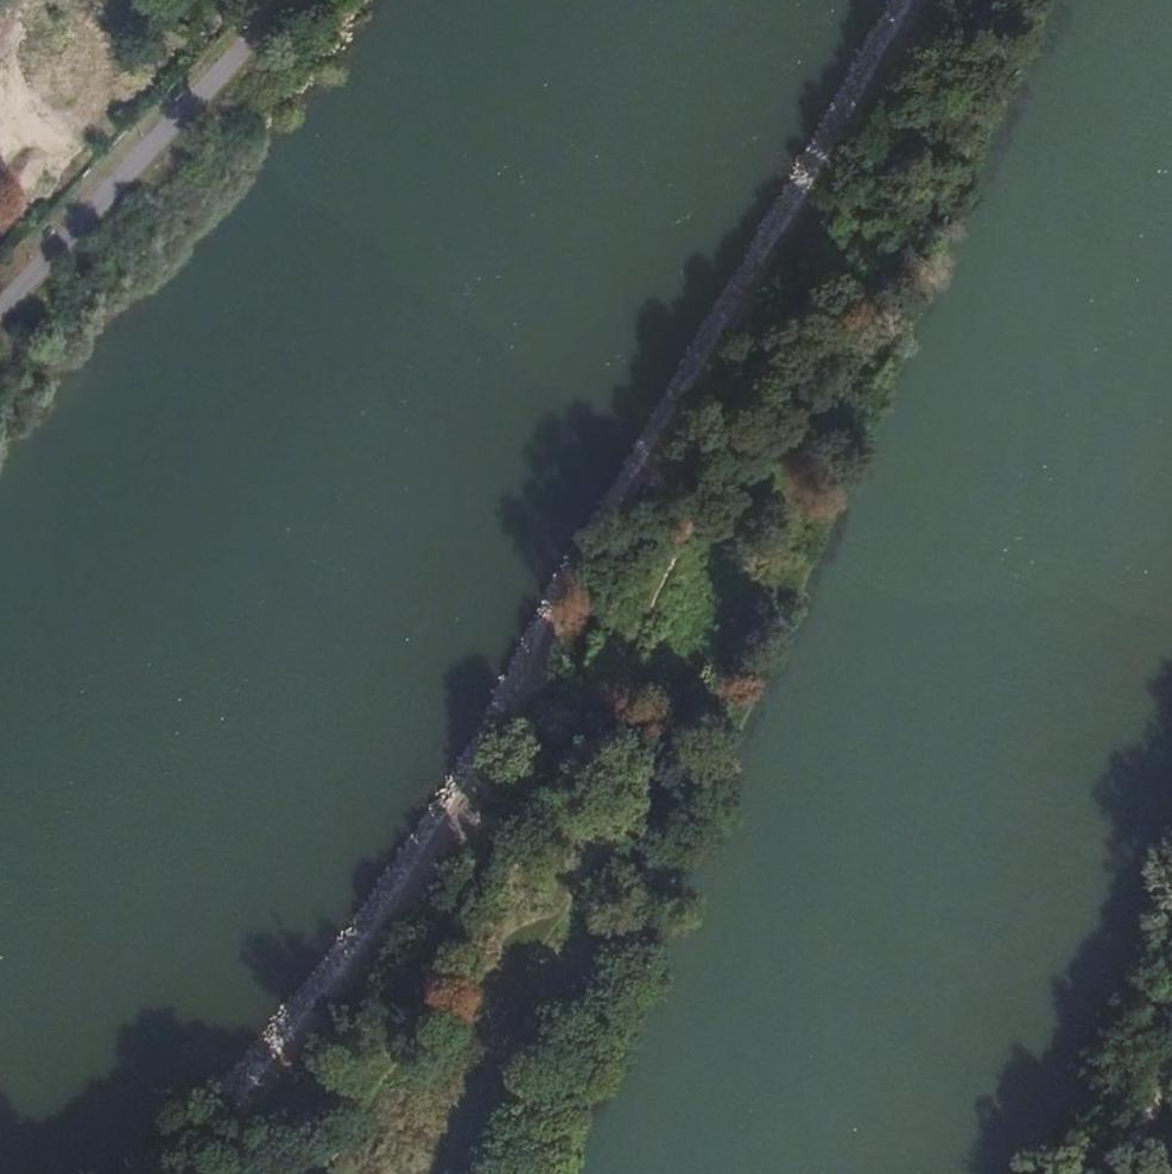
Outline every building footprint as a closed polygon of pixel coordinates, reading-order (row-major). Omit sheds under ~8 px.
[(242,8),(249,2),(250,0),(227,0),(242,8)]
